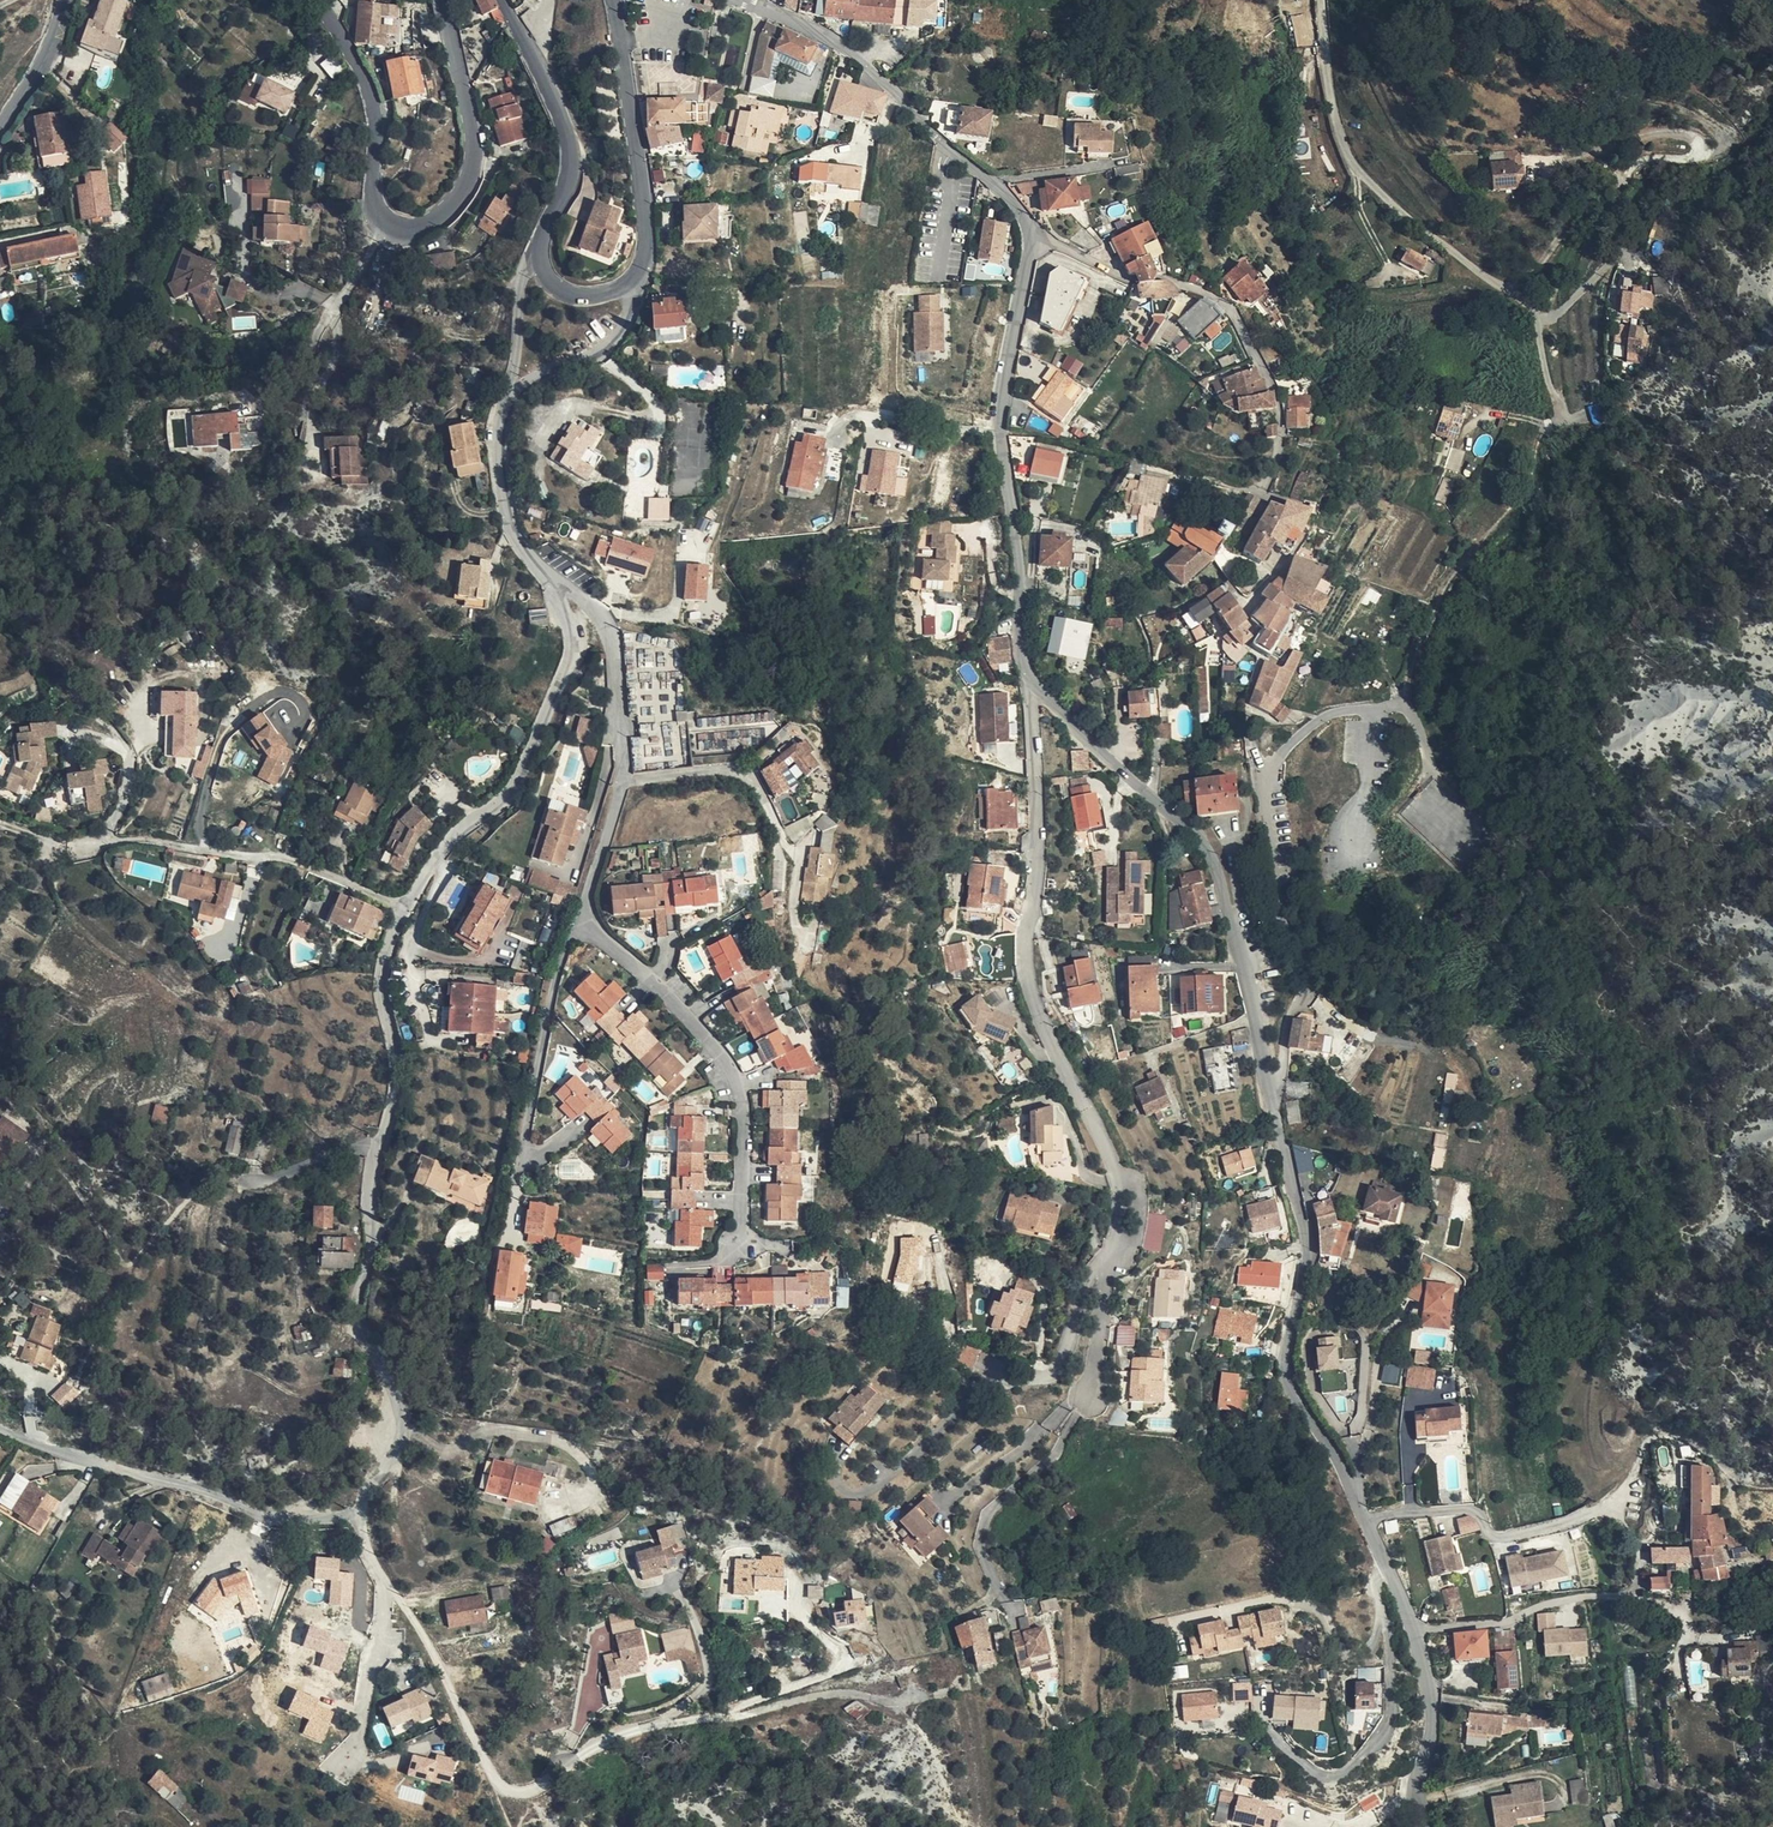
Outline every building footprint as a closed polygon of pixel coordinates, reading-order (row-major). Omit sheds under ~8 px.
[(114,0),(102,0),(94,23),(91,22),(82,44),(103,52),(108,37),(114,40),(126,5),(114,0)] [(368,45),(368,39),(370,7),(370,0),(361,0),(361,7),(359,35),(359,44),(368,45)] [(476,3),(483,16),(496,10),(492,0),(475,0),(476,3)] [(799,13),(823,17),(823,19),(854,22),(857,0),(801,0),(799,13)] [(854,22),(854,23),(872,25),(875,0),(857,0),(854,22)] [(893,1),(881,0),(875,0),(872,25),(885,27),(890,28),(893,1)] [(1279,8),(1278,0),(1270,0),(1270,8),(1279,8)] [(352,35),(359,35),(361,7),(354,6),(352,35)] [(368,39),(368,45),(386,47),(387,38),(387,35),(382,34),(383,31),(379,31),(380,9),(374,8),(370,7),(368,39)] [(1086,13),(1077,13),(1076,22),(1085,23),(1086,13)] [(1292,15),(1294,46),(1313,45),(1310,14),(1292,15)] [(816,49),(765,24),(760,33),(751,78),(766,81),(773,51),(807,68),(816,49)] [(1046,36),(1033,34),(1032,45),(1044,47),(1046,36)] [(387,38),(386,47),(397,48),(398,38),(387,38)] [(123,49),(115,46),(111,60),(119,62),(123,49)] [(324,67),(332,58),(329,54),(320,63),(324,67)] [(400,63),(398,57),(387,59),(395,101),(422,95),(416,64),(408,65),(407,61),(400,63)] [(335,80),(344,72),(332,58),(324,67),(335,80)] [(263,91),(249,85),(242,101),(255,107),(258,101),(285,114),(293,97),(266,84),(263,91)] [(709,84),(706,98),(711,100),(722,102),(724,91),(725,88),(709,84)] [(500,135),(497,137),(501,147),(528,139),(514,94),(492,101),(499,122),(496,123),(500,135)] [(499,122),(492,101),(488,102),(495,123),(496,123),(499,122)] [(686,126),(685,101),(647,102),(646,126),(686,126)] [(708,126),(711,102),(705,101),(685,101),(686,126),(708,126)] [(865,105),(856,103),(853,114),(862,116),(865,105)] [(771,133),(775,112),(759,109),(758,113),(751,112),(750,115),(733,111),(729,127),(737,129),(733,147),(767,154),(769,143),(764,142),(766,132),(771,133)] [(783,114),(775,112),(771,133),(779,134),(783,114)] [(961,115),(949,113),(947,124),(960,126),(959,133),(986,137),(989,117),(981,116),(981,114),(972,112),(972,114),(962,112),(961,115)] [(838,116),(824,113),(821,128),(835,131),(838,116)] [(294,126),(303,132),(310,120),(301,114),(294,126)] [(62,116),(35,120),(43,168),(70,164),(62,116)] [(1058,119),(1044,117),(1044,125),(1057,127),(1058,119)] [(98,137),(113,152),(128,138),(112,122),(98,137)] [(665,127),(645,131),(650,152),(680,144),(678,129),(665,131),(665,127)] [(1086,150),(1086,155),(1111,157),(1113,136),(1100,136),(1100,128),(1074,127),(1073,150),(1076,150),(1086,150)] [(704,133),(696,131),(692,153),(702,153),(704,133)] [(861,169),(813,165),(812,179),(826,181),(826,186),(841,187),(841,190),(860,191),(861,169)] [(1492,193),(1516,190),(1515,179),(1515,171),(1514,165),(1490,167),(1492,193)] [(1515,171),(1515,179),(1523,178),(1522,171),(1515,171)] [(90,179),(91,188),(104,186),(103,177),(90,179)] [(1075,180),(1059,181),(1063,210),(1078,208),(1078,203),(1076,190),(1075,180)] [(1063,210),(1059,181),(1039,184),(1042,213),(1063,210)] [(252,217),(254,217),(264,217),(289,218),(289,203),(268,202),(269,183),(253,183),(252,217)] [(486,215),(505,228),(527,193),(515,185),(507,198),(502,205),(495,201),(486,215)] [(104,186),(91,188),(80,189),(85,221),(90,220),(91,227),(109,225),(104,186)] [(716,191),(706,189),(704,196),(715,198),(716,191)] [(1088,189),(1076,190),(1078,203),(1090,201),(1088,189)] [(502,205),(507,198),(500,194),(495,201),(502,205)] [(610,260),(618,236),(612,234),(615,227),(620,213),(597,204),(580,249),(610,260)] [(869,207),(869,205),(854,204),(854,211),(853,217),(867,218),(869,207)] [(867,223),(878,226),(880,208),(869,207),(867,218),(867,223)] [(715,209),(686,211),(686,225),(684,225),(684,241),(714,240),(714,232),(716,231),(715,209)] [(498,239),(505,228),(486,215),(478,227),(498,239)] [(254,217),(254,231),(263,231),(264,226),(264,217),(254,217)] [(264,226),(288,227),(289,218),(264,217),(264,226)] [(988,259),(1000,260),(1006,230),(993,228),(994,223),(986,222),(979,261),(988,262),(988,259)] [(1112,242),(1118,254),(1154,236),(1148,225),(1112,242)] [(252,235),(252,241),(264,241),(263,244),(300,245),(300,228),(288,227),(264,226),(263,231),(254,231),(253,231),(252,235)] [(612,234),(618,236),(620,230),(615,227),(612,234)] [(300,228),(300,245),(309,245),(309,228),(300,228)] [(1071,240),(1091,252),(1101,247),(1087,231),(1084,228),(1071,240)] [(357,249),(366,247),(363,231),(354,233),(357,249)] [(1118,254),(1125,269),(1134,264),(1145,260),(1143,253),(1156,247),(1158,245),(1154,236),(1118,254)] [(75,237),(41,244),(46,266),(63,262),(62,256),(79,252),(75,237)] [(41,244),(8,251),(8,254),(0,255),(0,267),(0,269),(12,266),(35,261),(36,267),(46,266),(41,244)] [(1139,275),(1134,275),(1135,279),(1155,277),(1149,263),(1160,258),(1156,247),(1143,253),(1145,260),(1134,264),(1139,275)] [(209,284),(211,278),(215,264),(196,258),(197,253),(184,249),(173,284),(168,287),(177,300),(187,294),(194,297),(200,308),(210,303),(215,313),(225,308),(226,310),(235,305),(233,301),(227,289),(214,285),(209,284)] [(1395,260),(1420,273),(1426,261),(1407,251),(1406,254),(1400,251),(1395,260)] [(1448,260),(1431,251),(1429,256),(1436,260),(1436,262),(1445,266),(1448,260)] [(80,258),(79,252),(62,256),(63,262),(80,258)] [(456,268),(454,252),(426,254),(428,270),(456,268)] [(1149,263),(1155,277),(1163,276),(1160,258),(1149,263)] [(35,261),(12,266),(13,272),(36,267),(35,261)] [(1426,261),(1420,273),(1426,276),(1432,264),(1426,261)] [(1125,269),(1128,275),(1130,276),(1134,275),(1139,275),(1134,264),(1125,269)] [(1243,264),(1224,280),(1243,302),(1246,298),(1251,304),(1266,292),(1243,264)] [(1058,269),(1050,275),(1041,324),(1060,333),(1085,283),(1058,269)] [(1155,277),(1135,279),(1136,282),(1137,285),(1152,285),(1153,280),(1155,277)] [(230,282),(227,289),(233,301),(242,304),(247,288),(230,282)] [(1662,282),(1654,283),(1656,297),(1664,296),(1662,282)] [(1152,285),(1137,285),(1143,300),(1152,300),(1155,319),(1152,326),(1145,338),(1147,339),(1142,348),(1145,351),(1147,348),(1151,342),(1164,321),(1172,299),(1177,299),(1176,294),(1172,285),(1169,284),(1152,285)] [(1634,289),(1633,296),(1641,298),(1642,290),(1634,289)] [(1622,295),(1621,314),(1639,316),(1641,298),(1633,296),(1622,295)] [(938,334),(948,333),(947,313),(944,313),(944,297),(925,296),(925,313),(919,313),(919,351),(938,351),(938,334)] [(653,298),(656,330),(674,329),(684,328),(683,308),(678,308),(678,306),(675,306),(674,301),(665,302),(665,297),(653,298)] [(725,300),(714,300),(713,314),(725,315),(725,300)] [(1195,343),(1221,318),(1212,309),(1200,302),(1177,323),(1195,343)] [(210,303),(200,308),(208,323),(218,318),(215,313),(210,303)] [(28,315),(29,326),(42,324),(42,314),(28,315)] [(1116,330),(1112,327),(1102,320),(1096,332),(1108,341),(1116,330)] [(1164,321),(1151,342),(1157,346),(1163,337),(1170,325),(1164,321)] [(1170,325),(1163,337),(1171,343),(1178,330),(1170,325)] [(1655,332),(1653,325),(1646,328),(1649,335),(1655,332)] [(1626,363),(1640,365),(1641,356),(1645,357),(1647,357),(1649,340),(1643,339),(1644,330),(1630,328),(1626,363)] [(674,329),(656,330),(657,344),(675,343),(674,329)] [(947,351),(948,333),(938,334),(938,351),(947,351)] [(637,350),(634,347),(631,347),(627,348),(625,350),(623,352),(623,356),(624,360),(626,362),(629,363),(633,363),(636,361),(638,358),(639,355),(638,352),(637,350)] [(1060,366),(1075,376),(1083,364),(1069,354),(1060,366)] [(669,367),(653,366),(652,375),(668,378),(669,367)] [(474,386),(478,371),(471,369),(467,383),(474,386)] [(1215,391),(1222,407),(1265,396),(1261,382),(1258,382),(1253,371),(1222,382),(1224,388),(1215,391)] [(1073,383),(1059,373),(1036,405),(1050,415),(1051,413),(1060,420),(1082,391),(1072,384),(1073,383)] [(1265,396),(1222,407),(1236,414),(1247,413),(1259,413),(1273,412),(1270,394),(1265,396)] [(1299,410),(1299,398),(1288,398),(1288,428),(1303,428),(1303,409),(1299,410)] [(1307,398),(1299,398),(1299,410),(1303,409),(1307,409),(1307,398)] [(427,425),(431,414),(419,408),(414,419),(427,425)] [(1438,434),(1455,440),(1463,417),(1445,411),(1438,434)] [(1250,430),(1266,428),(1274,427),(1273,415),(1259,416),(1259,413),(1247,413),(1250,430)] [(237,417),(192,420),(194,450),(218,448),(218,437),(230,436),(231,452),(262,450),(262,433),(263,433),(262,419),(237,421),(237,417)] [(471,425),(449,430),(454,453),(451,454),(455,471),(458,471),(459,478),(481,473),(471,425)] [(587,435),(573,426),(552,458),(586,481),(593,469),(580,461),(589,446),(591,448),(600,435),(592,429),(587,435)] [(1266,438),(1275,438),(1274,427),(1266,428),(1266,438)] [(822,449),(825,450),(826,441),(805,435),(803,445),(797,443),(788,487),(813,492),(816,478),(822,449)] [(355,458),(365,464),(364,457),(360,458),(355,458),(355,447),(354,436),(341,437),(342,451),(355,458)] [(328,443),(342,451),(341,437),(327,438),(328,443)] [(1310,449),(1312,444),(1300,440),(1299,445),(1310,449)] [(331,478),(341,477),(343,476),(342,451),(328,443),(328,450),(331,478)] [(1340,447),(1328,443),(1325,453),(1337,457),(1340,447)] [(1460,472),(1465,456),(1457,453),(1457,450),(1452,448),(1445,467),(1460,472)] [(828,451),(825,450),(822,449),(816,478),(821,479),(828,451)] [(900,452),(872,449),(869,475),(862,474),(860,491),(894,495),(900,452)] [(343,476),(366,474),(365,464),(355,458),(342,451),(343,476)] [(1058,480),(1063,457),(1038,451),(1032,473),(1058,480)] [(1069,459),(1063,457),(1058,480),(1057,484),(1063,486),(1069,459)] [(1146,472),(1147,465),(1135,461),(1132,474),(1138,476),(1141,475),(1143,474),(1146,472)] [(1057,484),(1058,480),(1032,473),(1031,478),(1057,484)] [(1299,480),(1293,496),(1301,499),(1311,476),(1305,473),(1299,480)] [(343,476),(344,484),(366,482),(366,474),(343,476)] [(1143,506),(1140,515),(1153,519),(1162,482),(1141,477),(1141,482),(1138,493),(1131,491),(1129,502),(1143,506)] [(1128,490),(1131,491),(1138,493),(1141,482),(1130,479),(1128,490)] [(1449,482),(1442,480),(1434,502),(1440,504),(1449,482)] [(1259,501),(1248,496),(1240,512),(1250,518),(1259,501)] [(641,520),(669,520),(669,502),(641,501),(641,520)] [(1270,505),(1270,506),(1263,518),(1277,524),(1300,534),(1309,512),(1288,504),(1285,510),(1270,505)] [(1140,515),(1134,543),(1148,539),(1153,519),(1140,515)] [(1213,560),(1230,532),(1221,526),(1217,533),(1200,522),(1192,522),(1180,515),(1165,539),(1182,551),(1167,566),(1184,586),(1213,560)] [(1260,524),(1256,531),(1268,540),(1277,524),(1263,518),(1260,524)] [(948,538),(948,521),(929,523),(929,537),(933,537),(933,551),(937,551),(937,565),(924,564),(923,582),(948,583),(949,565),(955,565),(955,555),(951,555),(951,549),(952,538),(948,538)] [(1268,540),(1273,543),(1279,547),(1289,554),(1296,545),(1300,534),(1277,524),(1268,540)] [(1256,531),(1250,542),(1244,553),(1261,564),(1273,543),(1268,540),(1256,531)] [(1043,565),(1067,566),(1069,541),(1064,541),(1064,534),(1052,534),(1052,540),(1044,540),(1043,565)] [(611,543),(599,539),(594,554),(607,558),(604,565),(647,579),(656,551),(614,537),(611,543)] [(1325,570),(1296,559),(1295,558),(1285,586),(1282,595),(1295,603),(1307,611),(1317,618),(1327,601),(1312,592),(1318,581),(1325,570)] [(709,565),(686,563),(684,599),(706,600),(709,565)] [(465,598),(487,600),(490,570),(462,567),(458,597),(465,598)] [(1282,595),(1285,586),(1279,580),(1271,588),(1270,586),(1261,596),(1267,601),(1262,608),(1275,616),(1275,621),(1284,627),(1287,623),(1289,615),(1295,603),(1282,595)] [(1333,590),(1327,587),(1318,581),(1312,592),(1327,601),(1333,590)] [(1207,598),(1201,603),(1189,611),(1190,613),(1195,620),(1198,624),(1200,623),(1216,612),(1213,608),(1229,597),(1234,593),(1228,584),(1207,599),(1207,598)] [(1246,621),(1229,597),(1213,608),(1216,612),(1230,633),(1244,623),(1246,621)] [(486,610),(487,600),(465,598),(465,602),(465,607),(486,610)] [(1307,611),(1295,603),(1289,615),(1298,619),(1303,621),(1307,611)] [(1275,616),(1262,608),(1253,619),(1259,624),(1266,630),(1263,634),(1256,645),(1268,653),(1284,627),(1275,621),(1275,616)] [(544,618),(538,612),(530,613),(531,627),(547,626),(547,621),(544,618)] [(546,612),(538,612),(544,618),(547,621),(546,612)] [(1190,613),(1183,618),(1188,625),(1195,620),(1190,613)] [(1090,628),(1055,621),(1049,654),(1084,661),(1090,628)] [(1249,629),(1244,623),(1230,633),(1237,642),(1241,647),(1250,638),(1245,632),(1249,629)] [(1237,642),(1230,633),(1224,638),(1232,646),(1237,642)] [(1008,638),(990,640),(992,664),(1011,662),(1008,638)] [(1280,705),(1302,653),(1292,651),(1283,668),(1279,669),(1276,667),(1265,660),(1264,667),(1267,668),(1261,688),(1258,687),(1257,690),(1252,704),(1260,707),(1272,716),(1280,705)] [(1264,667),(1258,687),(1261,688),(1266,672),(1267,668),(1264,667)] [(1206,668),(1197,668),(1198,701),(1207,701),(1206,668)] [(1155,688),(1154,688),(1147,689),(1147,693),(1129,695),(1131,719),(1161,718),(1160,700),(1156,700),(1156,697),(1155,688)] [(189,697),(191,694),(162,692),(162,700),(185,703),(189,697)] [(194,695),(191,694),(189,697),(185,703),(186,706),(192,717),(193,717),(194,695)] [(981,698),(982,742),(1006,743),(1005,697),(981,698)] [(186,706),(185,703),(162,700),(160,715),(164,715),(162,755),(191,757),(193,727),(190,727),(191,717),(192,717),(186,706)] [(1207,701),(1198,701),(1199,713),(1211,713),(1211,701),(1207,701)] [(1274,716),(1281,722),(1288,711),(1281,705),(1274,716)] [(278,754),(272,744),(258,720),(239,730),(253,753),(256,751),(263,761),(254,773),(268,784),(286,761),(278,754)] [(770,737),(770,720),(700,721),(700,744),(753,743),(753,738),(770,737)] [(30,727),(31,735),(32,734),(32,740),(39,739),(58,737),(57,724),(30,727)] [(1171,724),(1167,724),(1167,727),(1156,728),(1156,738),(1172,738),(1171,724)] [(31,790),(41,767),(40,754),(39,739),(32,740),(32,734),(31,735),(18,736),(18,746),(13,747),(15,768),(12,773),(18,776),(16,783),(31,790)] [(814,752),(806,740),(799,745),(798,744),(773,762),(774,764),(762,771),(776,797),(789,789),(780,772),(795,761),(806,776),(819,766),(811,755),(814,752)] [(275,742),(272,744),(278,754),(281,752),(275,742)] [(1077,771),(1089,770),(1087,751),(1075,753),(1077,771)] [(71,806),(76,806),(97,793),(95,778),(104,776),(107,776),(105,761),(82,765),(83,774),(67,777),(71,806)] [(195,778),(204,779),(206,765),(196,764),(195,778)] [(268,784),(254,773),(249,780),(263,790),(268,784)] [(106,788),(104,776),(95,778),(97,793),(106,788)] [(1069,781),(1070,787),(1088,784),(1086,778),(1069,781)] [(1223,780),(1235,813),(1238,813),(1235,778),(1223,780)] [(1199,817),(1235,813),(1223,780),(1184,784),(1186,805),(1197,804),(1199,817)] [(366,818),(370,810),(374,803),(378,793),(356,783),(344,806),(341,804),(335,816),(349,824),(351,820),(359,823),(363,816),(366,818)] [(1088,784),(1070,787),(1078,830),(1101,826),(1095,795),(1090,796),(1088,784)] [(98,797),(100,797),(107,796),(106,788),(97,793),(98,797)] [(980,809),(988,809),(987,791),(979,791),(980,809)] [(989,830),(1016,829),(1015,808),(1011,809),(1011,794),(997,794),(997,791),(987,791),(988,809),(989,830)] [(97,793),(76,806),(88,804),(88,812),(102,811),(100,797),(98,797),(97,793)] [(374,803),(370,810),(378,815),(382,807),(374,803)] [(403,824),(391,849),(393,855),(388,866),(401,873),(417,839),(432,825),(415,807),(399,822),(403,824)] [(577,822),(584,824),(587,814),(567,808),(565,816),(545,810),(540,825),(542,825),(549,828),(538,861),(562,868),(570,844),(577,822)] [(387,847),(391,849),(403,824),(399,822),(387,847)] [(577,846),(584,824),(577,822),(570,844),(577,846)] [(787,835),(794,846),(815,834),(808,823),(787,835)] [(549,828),(542,825),(531,858),(538,861),(549,828)] [(819,855),(810,855),(808,876),(806,876),(804,905),(825,907),(827,883),(830,883),(832,861),(819,860),(819,855)] [(1119,900),(1119,895),(1120,868),(1109,868),(1108,923),(1119,923),(1119,915),(1132,915),(1145,916),(1145,896),(1145,875),(1151,875),(1152,862),(1138,861),(1127,861),(1126,895),(1126,900),(1119,900)] [(1003,870),(972,865),(967,906),(970,907),(970,911),(1000,916),(1001,907),(1003,907),(1005,889),(1001,888),(1003,870)] [(530,869),(525,885),(555,894),(558,884),(560,879),(530,869)] [(1203,884),(1201,872),(1180,877),(1182,889),(1180,889),(1180,891),(1184,909),(1182,909),(1186,929),(1212,924),(1203,884)] [(212,880),(204,878),(183,873),(177,898),(201,904),(198,915),(213,919),(225,922),(231,898),(234,886),(212,880)] [(684,874),(685,881),(697,880),(696,873),(684,874)] [(653,911),(657,910),(656,902),(665,901),(663,885),(662,876),(643,878),(643,886),(611,889),(614,916),(639,914),(639,912),(653,911)] [(705,889),(716,888),(715,877),(704,878),(704,880),(705,889)] [(663,885),(665,901),(675,901),(676,908),(694,906),(694,907),(707,906),(706,903),(718,903),(716,888),(705,889),(704,880),(697,880),(685,881),(673,882),(673,884),(663,885)] [(558,884),(555,894),(575,901),(578,891),(558,884)] [(242,888),(234,886),(231,898),(239,899),(242,888)] [(479,948),(485,939),(489,932),(497,919),(500,914),(506,904),(483,889),(473,905),(476,907),(459,935),(479,948)] [(1184,909),(1180,891),(1170,893),(1171,930),(1186,929),(1182,909),(1184,909)] [(344,912),(349,899),(340,895),(334,908),(344,912)] [(367,939),(378,912),(349,899),(344,912),(334,908),(328,923),(367,939)] [(657,910),(660,937),(668,937),(665,909),(657,910)] [(654,918),(653,911),(639,912),(639,914),(640,919),(654,918)] [(384,914),(378,912),(367,939),(373,942),(384,914)] [(213,919),(198,915),(197,922),(211,926),(213,919)] [(1119,915),(1119,923),(1132,923),(1132,915),(1119,915)] [(326,935),(298,923),(294,934),(321,946),(326,935)] [(1066,939),(1053,937),(1059,966),(1071,965),(1066,939)] [(735,986),(768,971),(764,962),(752,968),(746,957),(741,959),(730,938),(708,949),(717,968),(715,969),(722,983),(731,978),(735,986)] [(962,943),(943,948),(950,972),(968,967),(962,943)] [(1105,945),(1108,958),(1117,957),(1116,947),(1105,945)] [(1158,967),(1157,953),(1129,949),(1130,968),(1152,967),(1158,967)] [(1073,1008),(1100,1003),(1090,952),(1073,955),(1075,967),(1065,969),(1073,1008)] [(1152,967),(1130,968),(1131,1020),(1142,1020),(1142,1014),(1154,1014),(1152,967)] [(750,1032),(773,1021),(762,998),(757,1000),(752,990),(772,979),(768,971),(735,986),(739,995),(732,1000),(739,1013),(740,1012),(750,1032)] [(596,1023),(603,1030),(619,1014),(613,1007),(619,1001),(609,989),(607,991),(593,976),(575,992),(592,1011),(595,1008),(600,1013),(603,1016),(596,1023)] [(1217,989),(1216,978),(1181,979),(1182,1005),(1187,1005),(1187,1014),(1209,1013),(1209,1008),(1219,1007),(1219,989),(1217,989)] [(1223,978),(1216,978),(1217,989),(1219,989),(1219,1007),(1209,1008),(1209,1013),(1224,1013),(1223,978)] [(493,1033),(503,1034),(504,1023),(494,1022),(496,990),(496,988),(451,986),(448,1033),(478,1035),(492,1036),(493,1033)] [(494,1022),(504,1023),(506,991),(496,990),(494,1022)] [(1012,1041),(1015,1040),(1020,1023),(999,1012),(996,1014),(982,999),(979,1002),(992,1027),(996,1036),(1012,1041)] [(747,1033),(750,1032),(740,1012),(739,1013),(732,1000),(724,1004),(735,1026),(741,1023),(747,1033)] [(992,1027),(979,1002),(965,1014),(981,1031),(996,1036),(992,1027)] [(634,1017),(643,1026),(648,1021),(639,1012),(634,1017)] [(603,1016),(600,1013),(593,1020),(596,1023),(603,1016)] [(639,1060),(657,1043),(642,1027),(643,1026),(634,1017),(633,1016),(627,1022),(619,1014),(603,1030),(619,1047),(623,1044),(639,1060)] [(782,1038),(773,1021),(750,1032),(759,1049),(757,1051),(764,1065),(773,1061),(779,1070),(793,1062),(799,1060),(786,1036),(782,1038)] [(1311,1024),(1294,1022),(1290,1049),(1321,1054),(1330,1055),(1332,1040),(1309,1036),(1311,1024)] [(1251,1044),(1248,1028),(1232,1031),(1235,1047),(1251,1044)] [(996,1036),(981,1031),(993,1043),(1001,1045),(996,1036)] [(492,1049),(492,1036),(478,1035),(477,1048),(492,1049)] [(1001,1045),(1012,1041),(996,1036),(1001,1045)] [(526,1065),(528,1054),(529,1042),(522,1041),(520,1065),(526,1065)] [(671,1058),(657,1043),(639,1060),(657,1079),(659,1076),(667,1084),(661,1090),(668,1098),(684,1082),(677,1075),(683,1068),(672,1057),(671,1058)] [(1214,1080),(1233,1074),(1233,1071),(1238,1070),(1238,1064),(1235,1064),(1233,1054),(1230,1055),(1228,1046),(1203,1051),(1208,1075),(1212,1074),(1214,1080)] [(796,1071),(793,1062),(779,1070),(780,1076),(796,1071)] [(818,1067),(803,1070),(805,1077),(819,1073),(818,1067)] [(1158,1074),(1149,1078),(1151,1084),(1138,1089),(1148,1115),(1155,1112),(1159,1120),(1164,1117),(1161,1110),(1170,1106),(1158,1074)] [(1236,1088),(1233,1074),(1214,1080),(1216,1092),(1236,1088)] [(1459,1077),(1449,1075),(1441,1117),(1448,1118),(1454,1090),(1457,1090),(1459,1077)] [(659,1076),(657,1079),(654,1082),(661,1090),(667,1084),(659,1076)] [(585,1111),(591,1117),(608,1101),(602,1095),(597,1100),(591,1093),(575,1077),(556,1095),(564,1104),(565,1103),(578,1116),(585,1111)] [(801,1082),(780,1082),(780,1092),(769,1091),(769,1108),(771,1109),(770,1129),(798,1129),(798,1106),(806,1106),(806,1092),(801,1092),(801,1082)] [(597,1100),(602,1095),(596,1088),(591,1093),(597,1100)] [(598,1124),(592,1130),(605,1144),(604,1145),(612,1155),(631,1137),(615,1119),(610,1114),(615,1109),(608,1101),(591,1117),(598,1124)] [(153,1120),(167,1124),(171,1106),(157,1103),(153,1120)] [(572,1121),(578,1116),(565,1103),(564,1104),(560,1108),(572,1121)] [(677,1150),(677,1154),(678,1154),(703,1155),(704,1134),(706,1134),(706,1118),(697,1118),(697,1109),(675,1108),(675,1117),(671,1117),(671,1130),(678,1130),(677,1150)] [(1052,1108),(1030,1113),(1031,1145),(1043,1145),(1044,1166),(1054,1166),(1054,1162),(1063,1162),(1062,1127),(1053,1127),(1052,1108)] [(1290,1126),(1301,1124),(1298,1108),(1287,1109),(1290,1126)] [(610,1114),(615,1119),(620,1115),(615,1109),(610,1114)] [(1002,1133),(1015,1132),(1014,1117),(1001,1117),(1002,1133)] [(234,1121),(232,1127),(244,1130),(245,1124),(234,1121)] [(244,1130),(232,1127),(226,1151),(239,1154),(244,1130)] [(797,1166),(798,1129),(770,1129),(770,1149),(768,1149),(768,1150),(768,1162),(768,1165),(777,1166),(777,1176),(800,1176),(800,1166),(797,1166)] [(13,1141),(0,1132),(0,1178),(10,1163),(2,1157),(13,1141)] [(1435,1146),(1445,1148),(1447,1136),(1437,1135),(1435,1146)] [(1299,1171),(1315,1169),(1311,1145),(1295,1148),(1299,1171)] [(1441,1172),(1445,1148),(1435,1146),(1431,1170),(1441,1172)] [(1250,1150),(1223,1158),(1228,1175),(1242,1171),(1244,1176),(1257,1172),(1250,1150)] [(672,1190),(672,1200),(693,1200),(693,1192),(703,1192),(704,1175),(702,1175),(703,1155),(678,1154),(678,1178),(682,1179),(681,1191),(672,1190)] [(464,1176),(454,1172),(452,1176),(433,1167),(434,1164),(420,1158),(416,1169),(419,1170),(414,1182),(449,1196),(450,1192),(475,1202),(479,1192),(485,1195),(491,1180),(484,1178),(483,1180),(465,1172),(464,1176)] [(10,1163),(0,1178),(0,1179),(9,1185),(21,1166),(12,1160),(10,1163)] [(777,1185),(766,1185),(766,1203),(768,1203),(768,1222),(795,1223),(796,1198),(792,1198),(792,1186),(800,1186),(800,1176),(777,1176),(777,1185)] [(672,1178),(672,1190),(681,1191),(682,1179),(678,1178),(672,1178)] [(1391,1187),(1374,1182),(1367,1208),(1382,1212),(1381,1217),(1394,1221),(1401,1197),(1390,1194),(1391,1187)] [(1274,1195),(1271,1187),(1255,1192),(1258,1200),(1274,1195)] [(1401,1197),(1403,1190),(1391,1187),(1390,1194),(1401,1197)] [(450,1192),(449,1196),(473,1206),(475,1202),(450,1192)] [(475,1202),(473,1206),(479,1209),(485,1195),(479,1192),(475,1202)] [(1060,1207),(1010,1194),(1003,1220),(1013,1223),(1012,1226),(1052,1237),(1060,1207)] [(693,1200),(672,1200),(671,1211),(681,1212),(680,1222),(676,1222),(675,1247),(700,1248),(701,1228),(704,1228),(704,1212),(693,1211),(693,1200)] [(1253,1234),(1281,1227),(1275,1201),(1247,1208),(1253,1234)] [(1319,1227),(1321,1256),(1331,1257),(1341,1259),(1341,1257),(1351,1225),(1336,1223),(1331,1202),(1315,1206),(1319,1227)] [(528,1234),(553,1238),(557,1208),(533,1205),(531,1214),(527,1213),(524,1234),(528,1234)] [(1382,1212),(1367,1208),(1366,1213),(1381,1217),(1382,1212)] [(314,1209),(313,1225),(318,1224),(332,1223),(332,1209),(314,1209)] [(704,1212),(704,1228),(715,1228),(715,1212),(704,1212)] [(1170,1231),(1174,1222),(1166,1219),(1163,1227),(1170,1231)] [(552,1247),(553,1238),(528,1234),(527,1243),(552,1247)] [(343,1255),(343,1239),(322,1239),(322,1270),(353,1270),(353,1255),(343,1255)] [(353,1239),(343,1239),(343,1255),(353,1255),(353,1239)] [(957,1326),(967,1326),(965,1252),(944,1251),(945,1265),(956,1301),(957,1326)] [(515,1300),(516,1296),(519,1273),(521,1256),(500,1253),(494,1297),(496,1298),(513,1300),(515,1300)] [(1341,1259),(1331,1257),(1330,1269),(1339,1270),(1339,1269),(1341,1259)] [(1341,1259),(1339,1269),(1347,1270),(1348,1259),(1341,1257),(1341,1259)] [(1239,1282),(1280,1287),(1283,1263),(1254,1260),(1253,1267),(1241,1266),(1239,1282)] [(711,1266),(712,1275),(718,1275),(719,1282),(734,1281),(732,1264),(711,1266)] [(649,1280),(664,1280),(664,1268),(649,1268),(649,1280)] [(1165,1280),(1180,1281),(1180,1271),(1165,1270),(1165,1280)] [(519,1273),(516,1296),(528,1297),(531,1275),(519,1273)] [(1020,1290),(1032,1295),(1035,1287),(1030,1281),(1024,1279),(1020,1290)] [(1184,1281),(1180,1281),(1165,1280),(1157,1279),(1154,1317),(1180,1319),(1184,1281)] [(724,1285),(724,1304),(734,1303),(734,1307),(771,1306),(772,1281),(746,1281),(746,1285),(724,1285)] [(772,1281),(771,1306),(791,1306),(791,1309),(808,1308),(808,1306),(827,1306),(827,1287),(808,1287),(808,1285),(796,1285),(796,1281),(772,1281)] [(716,1303),(724,1304),(724,1285),(703,1286),(703,1282),(678,1282),(678,1307),(698,1306),(698,1308),(716,1308),(716,1303)] [(1429,1289),(1415,1283),(1412,1290),(1408,1299),(1427,1308),(1424,1324),(1449,1327),(1453,1292),(1429,1289)] [(1028,1307),(1032,1295),(1020,1290),(1018,1289),(1016,1294),(1013,1292),(1011,1297),(1004,1294),(1000,1305),(995,1302),(991,1314),(997,1316),(993,1327),(1001,1330),(1002,1328),(1014,1333),(1017,1327),(1025,1330),(1032,1308),(1028,1307)] [(1545,1294),(1535,1292),(1534,1299),(1544,1301),(1545,1294)] [(512,1310),(513,1300),(496,1298),(495,1308),(512,1310)] [(49,1314),(33,1307),(30,1316),(37,1319),(29,1342),(17,1337),(11,1353),(22,1357),(21,1360),(51,1371),(55,1360),(49,1358),(61,1328),(47,1322),(49,1314)] [(1257,1318),(1220,1309),(1214,1336),(1227,1339),(1228,1334),(1252,1340),(1257,1318)] [(1135,1327),(1119,1326),(1119,1345),(1134,1346),(1135,1327)] [(310,1330),(313,1339),(320,1338),(318,1328),(310,1330)] [(294,1335),(297,1343),(313,1339),(310,1330),(294,1335)] [(1159,1341),(1169,1339),(1170,1331),(1160,1330),(1159,1341)] [(1349,1388),(1341,1334),(1320,1337),(1321,1346),(1315,1347),(1318,1370),(1321,1370),(1323,1392),(1349,1388)] [(1266,1353),(1273,1353),(1277,1343),(1267,1342),(1266,1353)] [(959,1364),(962,1365),(968,1359),(968,1344),(967,1343),(959,1364)] [(968,1359),(976,1361),(981,1349),(968,1344),(968,1359)] [(968,1359),(962,1365),(973,1369),(976,1361),(968,1359)] [(1163,1361),(1133,1359),(1130,1401),(1162,1404),(1164,1383),(1162,1383),(1163,1361)] [(334,1377),(350,1378),(352,1362),(336,1360),(334,1377)] [(1387,1363),(1384,1378),(1398,1381),(1401,1366),(1387,1363)] [(1437,1369),(1411,1365),(1408,1383),(1434,1387),(1437,1369)] [(1238,1391),(1239,1376),(1222,1374),(1218,1409),(1245,1412),(1248,1392),(1244,1391),(1238,1391)] [(64,1406),(79,1391),(68,1379),(52,1394),(64,1406)] [(854,1436),(870,1418),(884,1402),(867,1386),(855,1398),(848,1407),(844,1403),(829,1419),(831,1422),(837,1427),(838,1428),(842,1424),(854,1436)] [(848,1407),(855,1398),(852,1395),(844,1403),(848,1407)] [(1427,1437),(1427,1440),(1449,1438),(1449,1432),(1462,1432),(1461,1410),(1443,1411),(1425,1412),(1425,1418),(1416,1418),(1417,1438),(1427,1437)] [(873,1421),(870,1418),(854,1436),(857,1439),(873,1421)] [(1151,1427),(1170,1429),(1170,1420),(1151,1419),(1151,1427)] [(857,1439),(854,1436),(842,1424),(838,1428),(837,1427),(835,1429),(833,1432),(847,1444),(847,1443),(850,1446),(857,1439)] [(542,1476),(510,1467),(503,1465),(492,1462),(485,1492),(535,1507),(542,1476)] [(544,1474),(556,1478),(558,1469),(558,1467),(547,1464),(544,1474)] [(1655,1476),(1656,1467),(1643,1465),(1642,1474),(1655,1476)] [(1691,1518),(1711,1518),(1711,1468),(1692,1467),(1692,1488),(1692,1500),(1691,1518)] [(50,1514),(39,1507),(46,1495),(47,1494),(16,1474),(0,1500),(0,1508),(10,1515),(12,1512),(20,1517),(19,1520),(38,1532),(50,1514)] [(39,1507),(50,1514),(57,1502),(46,1495),(39,1507)] [(1755,1520),(1751,1515),(1754,1512),(1738,1496),(1731,1502),(1752,1523),(1755,1520)] [(918,1543),(915,1547),(925,1558),(950,1537),(939,1525),(934,1529),(927,1521),(939,1510),(927,1497),(900,1522),(910,1534),(918,1543)] [(1457,1518),(1464,1535),(1481,1528),(1475,1512),(1457,1518)] [(1728,1545),(1726,1536),(1721,1515),(1711,1518),(1691,1518),(1691,1542),(1693,1542),(1693,1553),(1720,1547),(1728,1545)] [(551,1538),(575,1528),(571,1518),(547,1527),(551,1538)] [(111,1545),(103,1559),(131,1577),(143,1557),(146,1559),(162,1534),(139,1520),(134,1528),(124,1544),(120,1551),(111,1545)] [(1388,1534),(1398,1532),(1396,1521),(1386,1523),(1388,1534)] [(124,1544),(134,1528),(128,1523),(118,1540),(124,1544)] [(912,1549),(915,1547),(918,1543),(910,1534),(904,1540),(912,1549)] [(92,1562),(96,1554),(103,1541),(94,1535),(82,1556),(88,1560),(92,1562)] [(1434,1578),(1458,1571),(1455,1556),(1450,1537),(1425,1543),(1434,1578)] [(103,1541),(96,1554),(103,1559),(111,1545),(103,1541)] [(539,1558),(549,1549),(543,1541),(532,1550),(539,1558)] [(722,1585),(735,1585),(736,1560),(736,1547),(723,1546),(722,1585)] [(631,1555),(637,1574),(656,1568),(662,1566),(663,1569),(673,1566),(668,1549),(659,1552),(657,1547),(631,1555)] [(1702,1572),(1704,1580),(1716,1580),(1718,1579),(1715,1570),(1725,1567),(1720,1547),(1693,1553),(1694,1559),(1699,1558),(1702,1572)] [(1751,1557),(1749,1547),(1732,1551),(1734,1562),(1751,1557)] [(1668,1550),(1652,1550),(1652,1564),(1667,1564),(1675,1564),(1689,1563),(1689,1549),(1668,1550)] [(1529,1554),(1511,1557),(1516,1586),(1573,1577),(1569,1553),(1544,1557),(1545,1559),(1530,1562),(1529,1554)] [(339,1578),(340,1557),(316,1555),(315,1578),(331,1579),(330,1603),(352,1604),(354,1579),(339,1578)] [(1455,1556),(1458,1571),(1463,1570),(1459,1555),(1455,1556)] [(736,1560),(735,1585),(734,1595),(755,1596),(755,1590),(784,1592),(784,1579),(782,1579),(782,1558),(762,1557),(762,1562),(736,1560)] [(95,1564),(92,1562),(88,1560),(85,1565),(91,1569),(95,1564)] [(1675,1564),(1667,1564),(1667,1580),(1671,1580),(1670,1573),(1675,1572),(1675,1564)] [(1715,1570),(1718,1579),(1725,1576),(1725,1569),(1725,1567),(1715,1570)] [(656,1568),(637,1574),(639,1581),(658,1576),(656,1568)] [(1694,1574),(1695,1580),(1704,1580),(1702,1572),(1694,1574)] [(212,1617),(220,1605),(225,1599),(238,1594),(241,1605),(254,1600),(244,1573),(217,1582),(214,1580),(196,1605),(212,1617)] [(1671,1580),(1667,1580),(1652,1580),(1652,1591),(1670,1591),(1671,1580)] [(67,1598),(76,1588),(70,1582),(61,1592),(67,1598)] [(1448,1611),(1462,1607),(1458,1589),(1443,1592),(1448,1611)] [(485,1594),(446,1597),(448,1625),(488,1621),(485,1594)] [(846,1613),(847,1625),(865,1623),(862,1602),(851,1603),(845,1604),(846,1613)] [(226,1609),(220,1605),(212,1617),(218,1621),(226,1609)] [(1225,1633),(1225,1628),(1224,1622),(1198,1628),(1200,1638),(1190,1640),(1193,1656),(1203,1654),(1203,1656),(1244,1648),(1242,1637),(1252,1635),(1254,1644),(1264,1641),(1264,1638),(1275,1636),(1285,1634),(1280,1611),(1238,1619),(1240,1630),(1229,1632),(1225,1633)] [(1540,1629),(1545,1628),(1557,1627),(1556,1611),(1539,1612),(1540,1629)] [(837,1626),(847,1625),(846,1613),(837,1614),(837,1626)] [(1012,1624),(1019,1654),(1030,1652),(1062,1645),(1055,1613),(1012,1624)] [(971,1635),(988,1634),(986,1620),(969,1625),(971,1635)] [(962,1649),(974,1646),(971,1635),(969,1625),(956,1629),(962,1649)] [(1557,1627),(1545,1628),(1547,1654),(1572,1652),(1572,1655),(1590,1654),(1587,1627),(1570,1628),(1570,1626),(1557,1627)] [(618,1652),(612,1653),(613,1659),(608,1660),(603,1661),(607,1685),(603,1687),(606,1707),(622,1703),(617,1677),(638,1672),(636,1661),(645,1659),(639,1631),(616,1636),(618,1652)] [(1460,1659),(1489,1657),(1487,1632),(1458,1634),(1460,1659)] [(1514,1632),(1495,1633),(1499,1690),(1518,1689),(1514,1632)] [(974,1646),(978,1667),(994,1663),(988,1634),(971,1635),(974,1646)] [(1264,1641),(1254,1644),(1255,1650),(1277,1645),(1275,1636),(1264,1638),(1264,1641)] [(682,1657),(684,1667),(685,1662),(686,1659),(688,1656),(693,1653),(691,1644),(683,1640),(663,1644),(664,1655),(676,1653),(682,1657)] [(1062,1645),(1030,1652),(1032,1660),(1064,1653),(1062,1645)] [(1772,1645),(1757,1648),(1760,1660),(1772,1657),(1772,1649),(1772,1645)] [(1750,1677),(1750,1651),(1728,1652),(1727,1662),(1722,1663),(1723,1678),(1750,1677)] [(684,1667),(695,1664),(693,1653),(688,1656),(686,1659),(685,1662),(684,1667)] [(1638,1705),(1634,1665),(1625,1666),(1629,1706),(1638,1705)] [(898,1675),(906,1689),(918,1685),(913,1670),(898,1675)] [(148,1702),(172,1695),(166,1674),(142,1681),(148,1702)] [(902,1691),(906,1689),(898,1675),(896,1676),(902,1691)] [(1251,1681),(1235,1682),(1235,1700),(1252,1700),(1251,1681)] [(1357,1681),(1357,1707),(1375,1707),(1375,1681),(1357,1681)] [(394,1731),(434,1714),(423,1687),(383,1704),(394,1731)] [(1217,1690),(1184,1692),(1186,1718),(1219,1715),(1217,1690)] [(1277,1693),(1275,1717),(1296,1718),(1295,1727),(1319,1729),(1321,1697),(1277,1693)] [(870,1714),(856,1703),(846,1710),(860,1721),(870,1714)] [(1504,1717),(1503,1717),(1470,1714),(1469,1724),(1467,1724),(1467,1727),(1468,1727),(1467,1737),(1487,1739),(1487,1736),(1502,1738),(1502,1732),(1504,1717)] [(1520,1720),(1504,1717),(1502,1732),(1518,1733),(1519,1727),(1531,1728),(1530,1723),(1520,1722),(1520,1720)] [(1530,1718),(1530,1723),(1531,1728),(1545,1727),(1545,1717),(1530,1718)] [(408,1773),(451,1784),(458,1757),(438,1752),(436,1758),(413,1752),(408,1773)] [(147,1784),(157,1771),(137,1753),(125,1766),(147,1784)] [(162,1776),(179,1790),(190,1777),(174,1762),(162,1776)] [(168,1804),(179,1790),(162,1776),(157,1771),(147,1784),(168,1804)] [(1572,1805),(1586,1804),(1583,1781),(1570,1782),(1572,1805)] [(1516,1816),(1516,1819),(1544,1815),(1540,1783),(1519,1786),(1520,1796),(1513,1796),(1492,1799),(1495,1819),(1516,1816)] [(1237,1788),(1223,1785),(1220,1795),(1234,1798),(1237,1788)] [(168,1804),(192,1825),(203,1812),(179,1790),(168,1804)] [(1239,1792),(1233,1815),(1254,1821),(1252,1826),(1278,1826),(1283,1808),(1269,1805),(1261,1803),(1261,1798),(1239,1792)] [(1376,1792),(1362,1801),(1367,1810),(1381,1801),(1376,1792)] [(1516,1819),(1516,1816),(1495,1819),(1496,1826),(1502,1826),(1516,1826),(1516,1819)]
